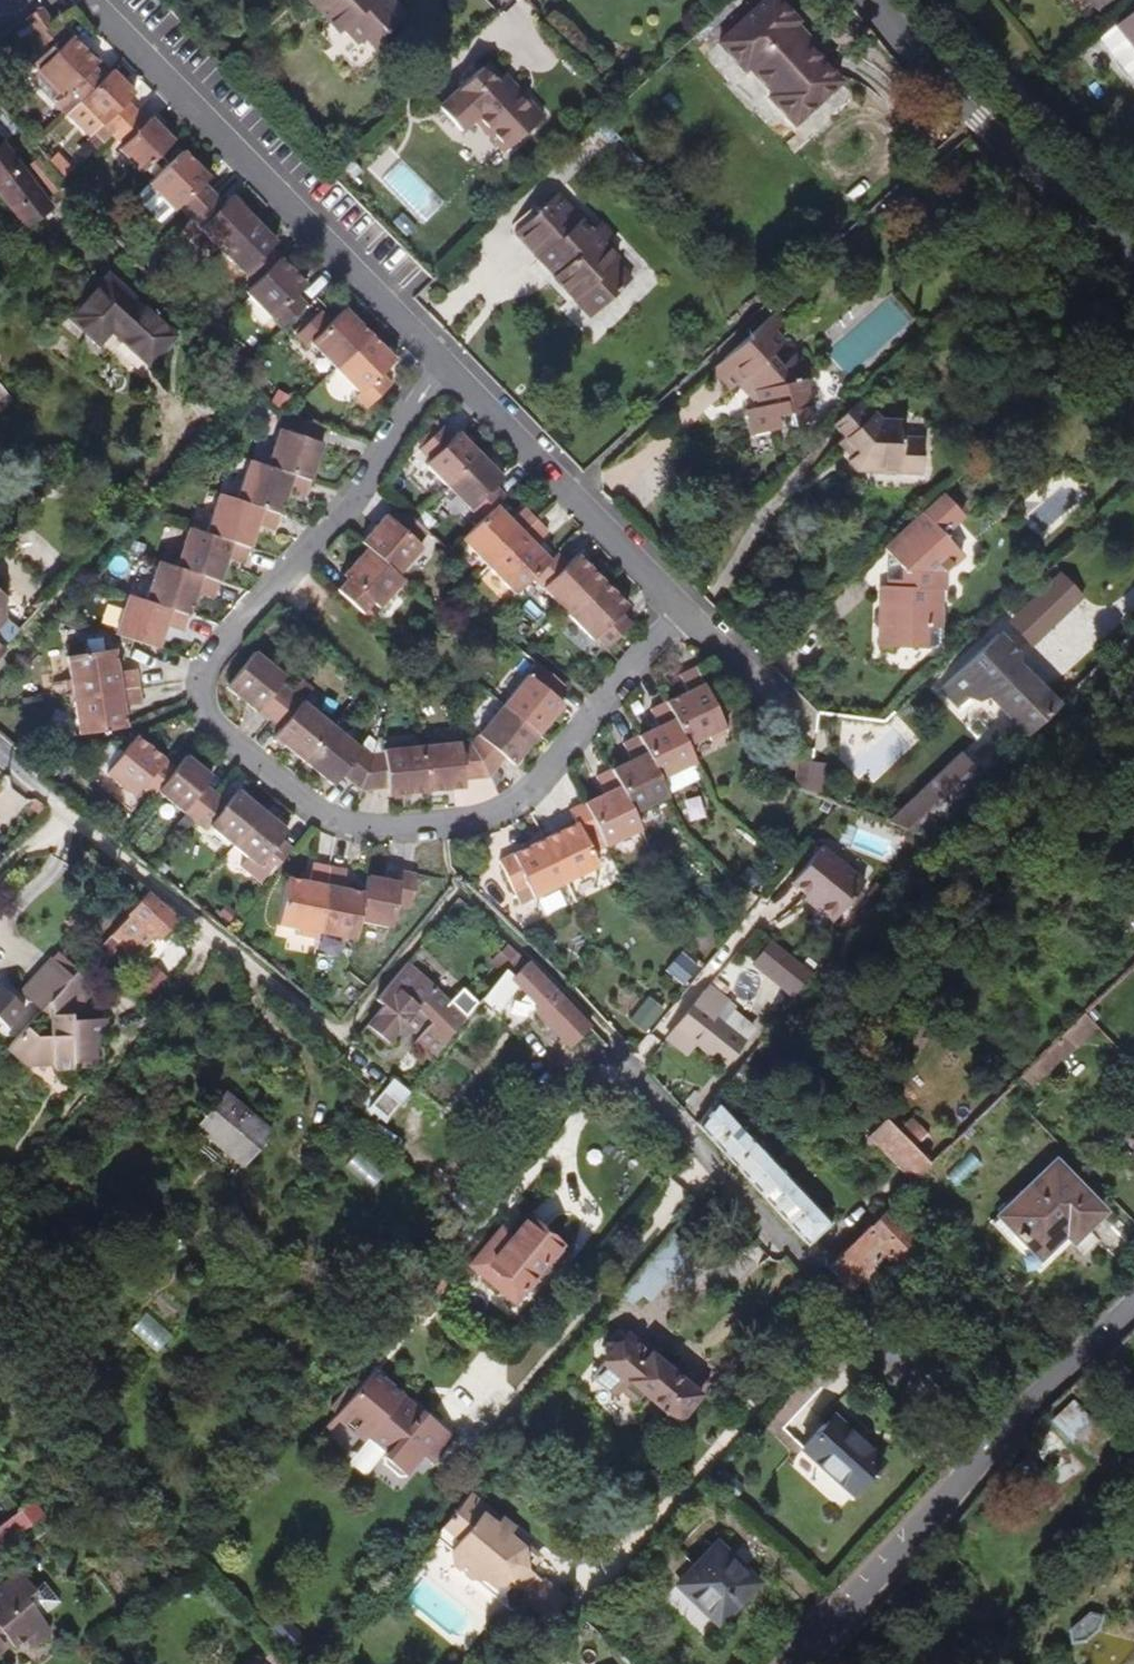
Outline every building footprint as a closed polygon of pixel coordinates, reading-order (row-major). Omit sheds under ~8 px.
[(393,0),(307,0),(339,33),(344,29),(359,45),(364,40),(378,26),(387,34),(406,15),(393,0)] [(809,46),(812,44),(794,24),(797,21),(778,0),(766,0),(719,42),(744,70),(748,66),(773,93),(768,97),(793,124),(840,82),(809,46)] [(1096,38),(1133,85),(1133,9),(1096,38)] [(376,52),(391,39),(387,34),(378,26),(364,40),(376,52)] [(104,77),(94,66),(98,62),(72,36),(60,48),(55,42),(32,65),(39,72),(31,80),(54,105),(64,115),(73,107),(104,77)] [(542,116),(511,83),(504,90),(497,82),(483,67),(440,107),(461,132),(474,119),(504,152),(542,116)] [(137,111),(128,100),(135,93),(113,69),(104,77),(73,107),(105,141),(112,135),(137,111)] [(504,90),(511,83),(505,75),(497,82),(504,90)] [(174,141),(152,118),(148,121),(137,111),(112,135),(122,145),(118,150),(141,172),(174,141)] [(0,147),(0,196),(23,227),(50,207),(3,144),(0,147)] [(214,193),(203,182),(209,177),(185,151),(150,184),(174,211),(179,207),(188,218),(214,193)] [(62,186),(40,160),(29,168),(51,194),(62,186)] [(221,251),(254,219),(232,196),(224,204),(214,193),(188,218),(221,251)] [(590,231),(556,194),(515,233),(538,261),(544,253),(559,270),(552,276),(574,299),(582,292),(598,310),(630,280),(614,263),(617,260),(603,245),(590,231)] [(253,285),(281,258),(271,248),(277,242),(254,219),(221,251),(253,285)] [(614,235),(601,221),(590,231),(603,245),(614,235)] [(297,294),(306,285),(303,282),(281,258),(253,285),(247,290),(283,328),(307,304),(297,294)] [(174,336),(108,276),(71,318),(98,343),(111,329),(149,364),(174,336)] [(598,310),(582,292),(574,299),(591,318),(598,310)] [(334,369),(370,334),(345,308),(331,321),(320,311),(293,337),(305,349),(308,345),(334,369)] [(775,332),(786,322),(776,311),(764,321),(775,332)] [(813,420),(803,380),(815,377),(795,354),(783,368),(770,355),(784,342),(775,332),(764,321),(711,370),(730,392),(737,385),(743,379),(755,391),(759,407),(747,410),(753,435),(813,420)] [(381,373),(395,360),(370,334),(334,369),(359,393),(355,397),(367,408),(392,384),(381,373)] [(759,407),(755,391),(743,379),(737,385),(759,407)] [(13,400),(0,385),(0,409),(13,400)] [(921,473),(923,439),(901,439),(902,421),(880,421),(860,399),(833,423),(846,438),(858,452),(852,457),(848,461),(857,470),(878,472),(878,463),(899,464),(899,473),(921,473)] [(323,443),(318,441),(323,427),(290,416),(285,430),(279,428),(267,466),(311,480),(323,443)] [(447,487),(480,455),(458,432),(454,436),(444,425),(418,450),(426,458),(422,462),(447,487)] [(858,452),(846,438),(840,442),(852,457),(858,452)] [(506,496),(495,486),(504,478),(480,455),(447,487),(479,521),(496,505),(506,496)] [(280,514),(288,492),(305,498),(311,480),(267,466),(249,460),(236,500),(280,514)] [(899,473),(899,464),(878,463),(878,472),(899,473)] [(78,479),(66,467),(57,475),(70,486),(78,479)] [(940,628),(941,607),(938,606),(939,590),(944,590),(946,571),(962,555),(943,534),(963,515),(943,493),(883,549),(888,554),(903,570),(902,581),(893,587),(887,587),(881,586),(881,606),(884,606),(882,647),(927,649),(928,628),(940,628)] [(274,531),(280,514),(236,500),(219,494),(206,533),(250,547),(257,526),(274,531)] [(489,567),(536,520),(524,508),(511,520),(496,505),(479,521),(461,539),(489,567)] [(417,544),(428,532),(414,520),(403,509),(393,521),(386,515),(361,543),(367,548),(397,575),(422,548),(417,544)] [(536,520),(489,567),(515,594),(533,577),(550,561),(535,545),(548,532),(536,520)] [(244,565),(250,547),(206,533),(189,528),(176,567),(219,581),(227,559),(244,565)] [(379,608),(403,581),(397,575),(367,548),(343,575),(347,579),(337,590),(362,614),(372,602),(379,608)] [(568,614),(603,580),(577,554),(567,564),(557,553),(550,561),(533,577),(568,614)] [(903,570),(888,554),(887,587),(893,587),(902,581),(903,570)] [(189,615),(196,592),(214,599),(219,581),(176,567),(158,562),(145,601),(189,615)] [(628,606),(603,580),(568,614),(593,640),(595,638),(605,649),(631,625),(621,614),(628,606)] [(17,631),(3,619),(1,596),(0,595),(0,650),(17,631)] [(183,632),(189,615),(145,601),(128,595),(114,634),(158,649),(166,627),(183,632)] [(940,628),(928,628),(927,649),(939,649),(940,628)] [(998,632),(940,688),(958,706),(968,697),(978,700),(986,693),(991,697),(1025,733),(1027,735),(1060,705),(1025,669),(1029,665),(1018,654),(998,632)] [(139,687),(136,669),(117,672),(114,649),(67,656),(70,679),(65,680),(67,698),(72,698),(139,687)] [(292,693),(280,683),(285,676),(255,651),(226,687),(256,712),(258,710),(269,720),(292,693)] [(538,734),(564,704),(555,697),(564,685),(537,663),(503,705),(538,734)] [(727,733),(695,667),(679,675),(687,692),(666,702),(687,745),(708,736),(711,741),(727,733)] [(127,728),(123,706),(142,703),(139,687),(72,698),(78,736),(127,728)] [(333,726),(292,693),(269,720),(280,728),(273,737),(304,761),(333,726)] [(687,745),(666,702),(650,710),(658,726),(639,736),(660,778),(695,762),(687,745)] [(513,765),(538,734),(503,705),(471,743),(489,778),(505,758),(513,765)] [(362,791),(373,754),(364,747),(362,749),(333,726),(304,761),(333,785),(340,776),(362,791)] [(157,791),(175,769),(136,735),(105,774),(133,797),(142,786),(154,796),(157,791)] [(660,778),(639,736),(621,744),(630,761),(611,769),(633,813),(668,795),(660,778)] [(489,778),(471,743),(460,744),(460,742),(422,746),(427,792),(465,788),(464,780),(489,778)] [(427,792),(422,746),(384,750),(384,753),(373,754),(362,791),(387,788),(388,796),(427,792)] [(921,834),(981,778),(959,754),(888,823),(921,834)] [(194,821),(217,794),(205,784),(211,776),(186,756),(175,769),(157,791),(194,821)] [(633,813),(611,769),(594,777),(602,794),(586,802),(606,845),(606,846),(641,829),(633,813)] [(263,811),(238,790),(227,802),(217,794),(194,821),(206,831),(210,827),(233,846),(263,811)] [(599,867),(592,851),(606,845),(586,802),(570,810),(577,824),(545,839),(566,883),(599,867)] [(269,876),(292,848),(280,839),(287,831),(263,811),(233,846),(247,857),(240,865),(262,882),(268,874),(269,876)] [(566,883),(545,839),(499,861),(520,905),(566,883)] [(850,877),(815,852),(794,879),(811,891),(808,894),(826,908),(833,899),(844,885),(850,877)] [(317,932),(329,867),(313,863),(309,882),(289,877),(277,925),(300,929),(299,935),(316,938),(317,932)] [(359,921),(364,892),(343,888),(346,870),(329,866),(329,867),(317,932),(355,940),(359,921)] [(391,927),(395,906),(410,909),(416,874),(400,870),(398,881),(367,875),(364,892),(359,921),(391,927)] [(838,903),(850,888),(844,885),(833,899),(838,903)] [(160,939),(178,918),(147,892),(138,903),(110,934),(121,945),(136,958),(155,935),(160,939)] [(104,964),(121,945),(110,934),(92,953),(104,964)] [(795,997),(813,974),(771,939),(753,963),(795,997)] [(76,971),(56,953),(52,958),(71,976),(76,971)] [(397,1042),(427,1005),(443,1018),(423,1043),(437,1054),(473,1008),(421,966),(424,961),(415,953),(376,1000),(386,1008),(372,1022),(397,1042)] [(46,1004),(71,976),(52,958),(32,981),(37,985),(28,995),(43,1008),(46,1004)] [(495,1012),(517,985),(531,998),(538,1005),(534,1009),(569,1047),(589,1027),(554,990),(527,962),(521,972),(511,962),(481,1000),(495,1012)] [(94,1042),(106,1031),(105,1019),(74,1022),(74,1015),(86,1014),(81,965),(76,971),(71,976),(46,1004),(49,1006),(51,1034),(34,1036),(24,1028),(5,1049),(24,1066),(52,1069),(53,1064),(89,1068),(94,1042)] [(28,995),(37,985),(32,981),(24,991),(28,995)] [(25,1008),(0,985),(0,1020),(8,1027),(25,1008)] [(742,1041),(712,1017),(726,1000),(709,986),(666,1039),(686,1054),(695,1043),(723,1065),(742,1041)] [(645,1031),(663,1008),(649,997),(630,1019),(645,1031)] [(538,1005),(531,998),(527,1003),(534,1009),(538,1005)] [(756,1023),(726,1000),(712,1017),(742,1041),(756,1023)] [(242,1155),(269,1124),(227,1088),(200,1118),(242,1155)] [(763,1152),(716,1100),(697,1125),(740,1172),(763,1152)] [(1114,1125),(1133,1146),(1133,1107),(1114,1125)] [(806,1245),(829,1224),(763,1152),(740,1172),(806,1245)] [(1069,1243),(1103,1211),(1055,1162),(996,1218),(1036,1260),(1061,1236),(1069,1243)] [(885,1209),(826,1266),(845,1287),(881,1254),(896,1271),(921,1248),(885,1209)] [(513,1303),(561,1245),(525,1216),(505,1241),(495,1232),(467,1266),(513,1303)] [(651,1301),(692,1249),(671,1231),(619,1294),(633,1305),(642,1293),(651,1301)] [(433,1302),(451,1280),(433,1266),(415,1287),(433,1302)] [(685,1383),(631,1337),(626,1342),(621,1338),(615,1345),(606,1342),(604,1342),(603,1343),(602,1344),(601,1345),(601,1347),(601,1348),(601,1350),(601,1351),(602,1352),(603,1353),(607,1357),(591,1376),(615,1397),(620,1392),(634,1404),(643,1394),(676,1422),(709,1383),(695,1371),(685,1383)] [(934,1352),(918,1366),(963,1417),(979,1402),(934,1352)] [(454,1437),(421,1409),(417,1414),(399,1398),(403,1394),(374,1369),(333,1417),(362,1442),(367,1437),(369,1439),(386,1453),(382,1457),(383,1465),(397,1477),(406,1476),(422,1456),(432,1464),(454,1437)] [(1073,1446),(1095,1425),(1073,1401),(1051,1422),(1073,1446)] [(853,1494),(883,1461),(834,1416),(803,1449),(853,1494)] [(1050,1477),(1074,1455),(1051,1431),(1028,1454),(1050,1477)] [(382,1457),(386,1453),(369,1439),(353,1459),(368,1473),(382,1457)] [(722,1483),(730,1474),(723,1469),(716,1477),(722,1483)] [(744,1486),(730,1474),(722,1483),(736,1496),(744,1486)] [(541,1580),(526,1568),(535,1557),(509,1535),(514,1528),(500,1518),(495,1525),(481,1515),(487,1508),(471,1495),(442,1534),(459,1547),(455,1572),(469,1582),(487,1585),(507,1600),(507,1611),(516,1617),(525,1606),(549,1624),(568,1598),(542,1579),(541,1580)] [(42,1512),(27,1500),(18,1511),(0,1525),(0,1544),(42,1512)] [(719,1624),(757,1583),(717,1544),(678,1584),(719,1624)] [(5,1638),(9,1643),(12,1648),(25,1637),(32,1645),(51,1631),(40,1618),(60,1602),(44,1582),(32,1592),(19,1577),(0,1592),(0,1642),(5,1638)] [(1083,1643),(1098,1632),(1101,1619),(1088,1616),(1069,1633),(1070,1645),(1083,1643)] [(9,1643),(5,1638),(0,1642),(0,1650),(9,1643)]
